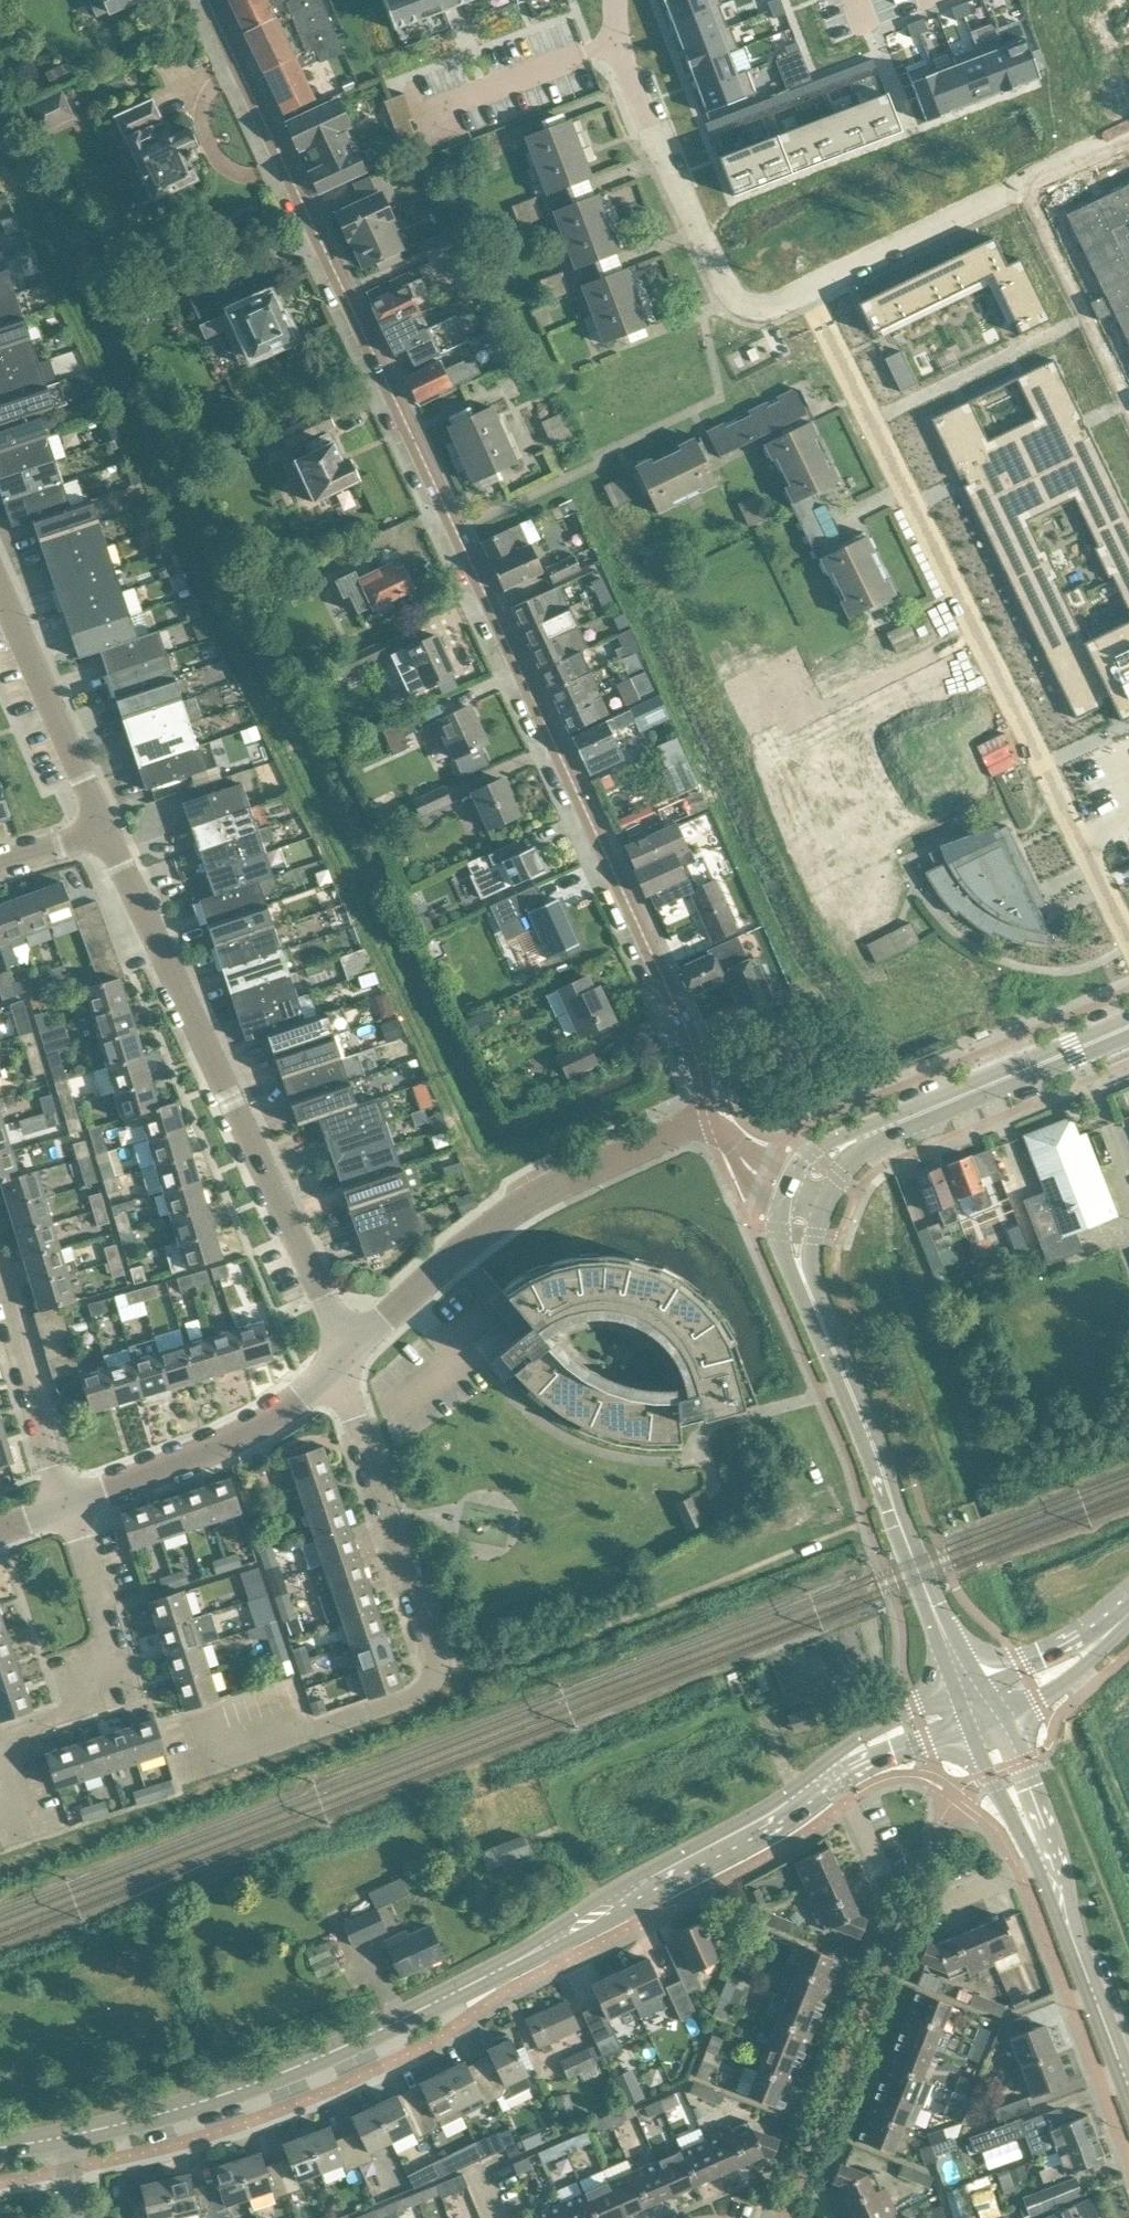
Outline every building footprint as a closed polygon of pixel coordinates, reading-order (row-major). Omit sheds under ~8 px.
[(96,17),(109,11),(110,12),(137,0),(88,0),(96,17)] [(243,34),(262,72),(294,56),(280,28),(295,21),(307,50),(313,47),(321,64),(330,60),(333,67),(346,61),(343,54),(341,49),(320,0),(227,0),(243,34)] [(393,30),(396,29),(396,28),(421,19),(424,18),(434,14),(441,11),(442,11),(443,11),(456,6),(455,6),(471,0),(382,0),(393,30)] [(663,1),(663,2),(672,23),(718,5),(719,6),(721,5),(719,0),(665,0),(663,1)] [(768,2),(771,10),(784,6),(781,0),(773,0),(768,2)] [(967,2),(959,5),(964,17),(972,14),(967,2)] [(718,5),(672,23),(680,45),(727,27),(726,26),(719,6),(718,5)] [(959,5),(951,8),(955,21),(964,17),(959,5)] [(784,6),(771,10),(774,19),(787,14),(784,6)] [(923,19),(915,22),(919,34),(927,31),(923,19)] [(915,22),(906,25),(911,37),(919,34),(915,22)] [(727,27),(680,45),(684,55),(683,55),(688,68),(728,53),(728,54),(738,50),(729,25),(726,26),(727,27)] [(1002,47),(1001,48),(1016,88),(1017,87),(1039,78),(1036,70),(1030,53),(1024,39),(1002,47)] [(999,40),(976,49),(994,96),(1003,92),(1016,88),(1001,48),(1002,47),(999,40)] [(798,42),(785,47),(788,55),(801,50),(798,42)] [(320,97),(315,87),(310,90),(305,80),(300,70),(319,61),(313,47),(307,50),(294,56),(262,72),(266,79),(283,115),(285,114),(320,97)] [(976,49),(953,58),(956,65),(971,104),(994,96),(976,49)] [(1037,50),(1030,53),(1036,70),(1044,67),(1037,50)] [(728,53),(688,68),(688,69),(689,69),(697,90),(736,75),(736,74),(728,54),(728,53)] [(873,59),(861,64),(864,72),(876,67),(873,59)] [(931,63),(907,72),(926,122),(949,113),(934,74),(935,73),(931,63)] [(861,64),(849,68),(852,77),(864,72),(861,64)] [(935,73),(934,74),(949,113),(950,113),(950,112),(971,104),(956,65),(935,73)] [(849,68),(837,73),(840,81),(852,77),(849,68)] [(736,75),(697,90),(706,113),(755,94),(746,70),(736,74),(736,75)] [(837,73),(825,77),(828,86),(840,81),(837,73)] [(825,77),(813,82),(816,90),(828,86),(825,77)] [(351,78),(341,83),(344,91),(355,87),(351,78)] [(813,82),(801,87),(804,95),(816,90),(813,82)] [(801,87),(789,91),(792,99),(804,95),(801,87)] [(59,91),(24,108),(37,136),(72,119),(59,91)] [(789,91),(777,96),(780,104),(792,99),(789,91)] [(886,94),(858,105),(872,143),(901,132),(886,94)] [(777,96),(765,100),(768,109),(780,104),(777,96)] [(125,138),(132,154),(131,154),(143,179),(130,185),(140,206),(197,180),(189,162),(197,158),(193,149),(198,147),(189,128),(158,142),(152,128),(163,123),(153,99),(114,116),(124,139),(125,138)] [(364,171),(348,135),(345,129),(350,127),(337,100),(286,123),(288,127),(297,147),(299,150),(303,149),(313,171),(310,173),(309,173),(319,193),(319,192),(364,171)] [(765,100),(753,105),(756,113),(768,109),(765,100)] [(753,105),(741,110),(744,118),(756,113),(753,105)] [(858,105),(830,115),(845,153),(872,143),(858,105)] [(390,116),(389,116),(394,129),(410,122),(414,120),(410,109),(409,109),(390,117),(390,116)] [(741,110),(729,114),(732,122),(744,118),(741,110)] [(729,114),(717,119),(720,127),(732,122),(729,114)] [(830,115),(802,126),(817,164),(845,153),(830,115)] [(717,119),(705,123),(708,132),(720,127),(717,119)] [(524,137),(535,166),(546,195),(591,178),(569,120),(524,137)] [(802,126),(775,137),(789,175),(817,164),(802,126)] [(775,137),(747,147),(762,185),(789,175),(775,137)] [(747,147),(718,158),(733,196),(762,185),(747,147)] [(348,240),(350,239),(393,218),(386,203),(395,199),(382,172),(355,184),(363,202),(336,214),(348,240)] [(620,252),(598,194),(553,211),(575,269),(620,252)] [(541,218),(534,199),(512,207),(520,226),(541,218)] [(400,250),(392,233),(403,227),(398,216),(393,218),(350,239),(363,267),(376,261),(380,269),(400,259),(397,251),(400,250)] [(422,243),(430,261),(456,250),(447,231),(422,243)] [(866,300),(861,303),(869,318),(865,320),(872,334),(873,333),(991,275),(1020,335),(1049,320),(1019,259),(1006,265),(993,238),(988,240),(989,241),(983,244),(982,243),(974,247),(974,248),(967,252),(967,251),(957,256),(950,260),(950,259),(942,263),(942,264),(936,267),(935,266),(930,269),(930,270),(924,273),(924,272),(915,276),(916,277),(909,280),(908,279),(898,284),(899,285),(892,288),(891,287),(883,291),(883,292),(877,295),(877,294),(871,297),(871,298),(869,299),(869,298),(866,300)] [(648,327),(626,268),(581,286),(603,344),(648,327)] [(15,294),(7,270),(0,273),(0,298),(15,294)] [(223,329),(239,364),(293,339),(272,293),(271,293),(262,273),(260,274),(263,279),(222,298),(210,273),(184,286),(201,325),(199,326),(205,338),(223,329)] [(562,273),(543,280),(550,300),(569,292),(562,273)] [(420,278),(390,292),(370,302),(369,302),(383,330),(410,317),(420,312),(417,305),(430,299),(420,278)] [(22,317),(15,294),(0,298),(0,324),(22,317)] [(1099,299),(1090,303),(1099,320),(1108,316),(1099,299)] [(468,341),(456,315),(427,329),(427,327),(423,329),(418,318),(412,321),(410,317),(383,330),(395,355),(406,350),(413,366),(433,357),(468,341)] [(30,340),(22,317),(0,324),(0,350),(30,340)] [(991,358),(1006,350),(1000,339),(985,347),(991,358)] [(38,363),(30,340),(0,350),(0,376),(38,363)] [(901,351),(884,359),(900,392),(917,384),(901,351)] [(931,419),(1076,718),(1081,716),(1105,704),(1103,700),(1108,697),(1121,721),(1128,717),(1128,517),(1088,432),(1088,431),(1086,426),(1081,429),(1077,422),(1082,420),(1053,360),(1046,364),(1045,363),(938,415),(938,416),(931,419)] [(405,378),(416,402),(478,373),(473,362),(466,365),(464,361),(444,370),(440,362),(405,378)] [(46,386),(38,363),(0,376),(0,401),(46,386)] [(39,414),(39,415),(54,410),(46,386),(0,401),(0,427),(39,414)] [(760,437),(765,445),(772,461),(776,458),(789,485),(785,487),(792,502),(789,503),(818,561),(820,560),(828,575),(832,573),(845,599),(840,601),(848,618),(894,595),(886,579),(882,581),(869,555),(873,553),(865,536),(843,547),(816,492),(839,481),(831,465),(826,467),(814,440),(818,438),(794,390),(777,398),(779,403),(768,408),(766,403),(748,412),(750,417),(726,428),(724,424),(706,433),(718,457),(760,437)] [(491,406),(450,425),(447,427),(473,483),(517,463),(491,406)] [(290,429),(296,444),(312,436),(333,426),(327,412),(305,421),(306,422),(290,429)] [(39,415),(39,414),(0,427),(0,452),(47,437),(39,415)] [(561,414),(542,423),(553,444),(571,436),(561,414)] [(54,460),(69,456),(61,432),(47,437),(0,452),(0,478),(54,460)] [(328,433),(314,440),(316,445),(307,449),(309,454),(283,466),(290,480),(301,475),(314,502),(359,481),(349,460),(343,463),(328,433)] [(635,467),(635,468),(657,513),(673,505),(671,501),(698,488),(700,492),(716,484),(694,439),(677,447),(680,451),(653,464),(651,459),(635,467)] [(62,483),(54,460),(0,478),(0,492),(3,502),(62,483)] [(133,465),(125,468),(131,485),(139,482),(133,465)] [(32,519),(70,506),(62,483),(3,502),(11,527),(32,519)] [(148,496),(131,502),(134,511),(151,505),(148,496)] [(40,542),(99,523),(91,499),(70,506),(32,519),(40,542)] [(765,501),(745,510),(755,531),(775,522),(765,501)] [(47,565),(106,546),(99,523),(40,542),(47,565)] [(481,542),(503,591),(542,573),(519,524),(481,542)] [(55,588),(114,569),(106,546),(47,565),(55,588)] [(546,568),(547,569),(552,583),(581,571),(575,556),(546,568)] [(354,571),(334,581),(342,598),(348,595),(357,613),(369,607),(372,613),(392,603),(389,598),(410,588),(401,569),(395,572),(391,563),(358,579),(354,571)] [(63,611),(122,592),(114,569),(55,588),(63,611)] [(521,628),(569,606),(559,586),(541,595),(540,594),(511,608),(521,628)] [(605,589),(595,594),(601,606),(611,601),(605,589)] [(71,634),(129,615),(122,592),(63,611),(71,634)] [(197,600),(184,604),(189,621),(202,617),(197,600)] [(530,649),(578,627),(569,606),(521,628),(530,649)] [(137,638),(137,637),(129,615),(71,634),(79,658),(100,651),(99,651),(137,638)] [(202,620),(192,624),(198,641),(208,637),(202,620)] [(588,647),(578,627),(530,649),(540,670),(580,651),(588,647)] [(902,657),(925,648),(919,629),(895,637),(902,657)] [(107,674),(166,654),(158,630),(137,637),(137,638),(99,651),(100,651),(107,674)] [(631,631),(619,636),(624,647),(635,642),(636,642),(631,631)] [(437,637),(436,635),(393,656),(409,692),(453,671),(453,670),(452,670),(437,637)] [(356,652),(361,664),(389,652),(383,640),(356,652)] [(549,690),(589,671),(580,651),(540,670),(549,690)] [(115,697),(174,677),(166,654),(107,674),(115,697)] [(642,667),(636,654),(621,660),(628,674),(642,667)] [(559,711),(597,694),(595,690),(597,689),(589,671),(549,690),(559,711)] [(123,720),(182,701),(174,677),(115,697),(123,720)] [(625,706),(638,699),(629,679),(615,685),(625,706)] [(599,699),(597,694),(559,711),(569,732),(609,714),(601,698),(599,699)] [(630,708),(638,726),(665,714),(658,696),(630,708)] [(130,743),(189,723),(182,701),(123,720),(130,743)] [(469,707),(437,721),(454,758),(469,750),(470,752),(475,750),(474,748),(486,743),(469,707)] [(571,737),(590,775),(623,759),(611,734),(635,722),(628,709),(571,737)] [(384,730),(394,754),(410,747),(405,736),(417,731),(411,718),(384,730)] [(138,766),(209,742),(209,741),(196,745),(189,723),(130,743),(138,766)] [(217,766),(209,742),(138,766),(146,790),(217,766)] [(191,827),(249,807),(241,783),(234,786),(230,775),(195,787),(199,797),(183,803),(191,827)] [(502,779),(471,793),(488,828),(518,815),(502,779)] [(9,816),(0,784),(0,819),(9,816)] [(414,801),(421,816),(451,803),(444,788),(414,801)] [(657,810),(664,826),(690,814),(707,807),(699,791),(683,798),(657,810)] [(198,849),(257,830),(268,826),(260,804),(249,807),(191,827),(198,849)] [(637,871),(687,847),(677,825),(676,823),(625,846),(637,871)] [(993,933),(999,936),(1005,938),(1011,941),(1018,943),(1024,945),(1025,940),(1038,943),(1052,945),(1053,928),(1047,928),(1038,908),(1045,905),(1007,826),(988,835),(994,849),(955,868),(951,860),(924,873),(928,880),(934,889),(939,897),(947,906),(955,915),(958,912),(960,914),(967,920),(974,926),(982,931),(991,937),(993,933)] [(206,873),(265,853),(257,830),(198,849),(206,873)] [(544,870),(542,867),(543,863),(540,858),(537,856),(536,854),(536,853),(536,852),(535,852),(534,853),(532,849),(534,848),(533,847),(521,853),(516,841),(467,863),(473,875),(471,876),(481,899),(512,885),(512,886),(544,871),(545,871),(544,870)] [(679,866),(693,860),(687,847),(637,871),(634,872),(645,895),(684,877),(679,866)] [(214,895),(258,881),(258,882),(273,877),(265,853),(206,873),(214,895)] [(207,924),(265,904),(258,882),(258,881),(214,895),(199,900),(207,924)] [(690,892),(712,940),(748,924),(734,894),(722,900),(714,881),(690,892)] [(62,882),(37,891),(49,926),(75,916),(72,910),(62,882)] [(578,944),(557,898),(539,906),(531,889),(536,887),(536,885),(489,906),(499,926),(527,914),(547,958),(578,944)] [(49,926),(37,891),(11,900),(23,935),(49,926)] [(11,900),(0,904),(0,950),(6,965),(19,961),(13,945),(25,941),(23,935),(11,900)] [(97,901),(72,910),(75,916),(77,923),(102,913),(97,901)] [(215,947),(273,927),(265,904),(207,924),(215,947)] [(107,926),(102,913),(77,923),(82,935),(107,926)] [(87,948),(111,939),(107,926),(82,935),(87,948)] [(883,965),(926,945),(918,926),(874,947),(883,965)] [(222,970),(281,950),(273,927),(215,947),(222,970)] [(710,955),(679,969),(690,994),(709,985),(711,986),(715,985),(719,982),(720,980),(722,979),(717,966),(733,959),(736,966),(724,971),(744,1018),(774,1005),(754,958),(747,961),(736,938),(708,951),(710,955)] [(91,960),(116,951),(111,939),(87,948),(91,960)] [(230,993),(289,974),(281,950),(222,970),(230,993)] [(96,973),(120,964),(116,951),(91,960),(96,973)] [(125,976),(120,964),(96,973),(100,983),(120,978),(125,976)] [(67,977),(63,966),(49,971),(53,982),(67,977)] [(27,979),(13,984),(17,995),(41,986),(36,971),(25,975),(27,979)] [(238,1017),(297,997),(289,974),(230,993),(238,1017)] [(614,1021),(598,987),(592,989),(586,976),(558,990),(580,1037),(614,1021)] [(120,978),(100,983),(84,988),(92,1015),(127,1004),(120,978)] [(13,984),(0,989),(0,995),(2,1000),(17,995),(13,984)] [(33,1032),(23,997),(12,1003),(21,1035),(33,1032)] [(267,1033),(305,1020),(304,1019),(297,997),(238,1017),(246,1040),(267,1033)] [(135,1030),(127,1004),(92,1015),(99,1041),(135,1030)] [(35,1015),(39,1030),(51,1026),(46,1012),(35,1015)] [(274,1055),(333,1036),(325,1012),(304,1019),(305,1020),(267,1033),(274,1055)] [(55,1041),(51,1026),(39,1030),(44,1045),(55,1041)] [(143,1056),(135,1030),(99,1041),(107,1066),(143,1056)] [(282,1079),(341,1059),(333,1036),(274,1055),(282,1079)] [(24,1046),(29,1061),(40,1058),(36,1043),(24,1046)] [(596,1063),(587,1043),(558,1056),(568,1076),(596,1063)] [(151,1082),(143,1056),(107,1066),(115,1092),(151,1082)] [(45,1073),(40,1058),(29,1061),(33,1076),(45,1073)] [(290,1102),(348,1082),(341,1059),(282,1079),(290,1102)] [(50,1067),(54,1082),(66,1078),(62,1063),(50,1067)] [(74,1104),(66,1078),(54,1082),(62,1108),(74,1104)] [(158,1107),(151,1082),(115,1092),(122,1118),(158,1107)] [(318,1118),(357,1105),(357,1104),(356,1104),(348,1082),(290,1102),(298,1125),(318,1118)] [(426,1083),(413,1087),(421,1109),(433,1105),(426,1083)] [(40,1098),(44,1113),(56,1109),(51,1095),(40,1098)] [(326,1141),(385,1121),(377,1097),(357,1104),(357,1105),(318,1118),(326,1141)] [(176,1102),(158,1107),(122,1118),(126,1129),(143,1124),(148,1139),(184,1129),(176,1102)] [(82,1130),(74,1104),(62,1108),(70,1134),(82,1130)] [(60,1124),(56,1109),(44,1113),(48,1128),(60,1124)] [(1117,1215),(1085,1133),(1078,1136),(1071,1117),(1023,1136),(1045,1192),(1024,1200),(1024,1199),(1022,1200),(1047,1264),(1082,1251),(1082,1249),(1081,1249),(1075,1232),(1117,1215)] [(334,1164),(392,1144),(385,1121),(326,1141),(334,1164)] [(3,1124),(0,1125),(0,1154),(11,1151),(3,1124)] [(88,1129),(95,1155),(107,1151),(99,1126),(88,1129)] [(191,1155),(184,1129),(148,1139),(155,1165),(191,1155)] [(73,1145),(77,1160),(89,1157),(84,1142),(73,1145)] [(342,1187),(400,1167),(392,1144),(334,1164),(342,1187)] [(989,1149),(967,1157),(945,1166),(948,1174),(946,1175),(948,1182),(950,1181),(957,1199),(970,1194),(977,1211),(990,1206),(979,1179),(998,1171),(989,1149)] [(19,1176),(11,1151),(0,1154),(0,1182),(1,1182),(1,1181),(19,1176)] [(199,1181),(191,1155),(155,1165),(163,1191),(199,1181)] [(96,1182),(89,1157),(77,1160),(85,1185),(96,1182)] [(99,1166),(103,1181),(115,1178),(110,1163),(99,1166)] [(349,1210),(408,1190),(400,1167),(342,1187),(349,1210)] [(959,1219),(939,1168),(916,1177),(930,1212),(938,1209),(944,1225),(959,1219)] [(36,1171),(19,1176),(1,1181),(1,1182),(8,1208),(44,1198),(36,1171)] [(119,1193),(115,1178),(103,1181),(108,1196),(119,1193)] [(206,1206),(199,1181),(163,1191),(149,1195),(155,1221),(171,1217),(206,1206)] [(357,1233),(416,1213),(408,1190),(349,1210),(357,1233)] [(89,1198),(93,1212),(104,1209),(100,1194),(89,1198)] [(52,1223),(44,1198),(8,1208),(16,1234),(52,1223)] [(214,1232),(206,1206),(171,1217),(178,1242),(214,1232)] [(108,1223),(104,1209),(93,1212),(97,1227),(108,1223)] [(423,1237),(416,1213),(357,1233),(365,1257),(423,1237)] [(114,1218),(119,1232),(130,1229),(126,1214),(114,1218)] [(60,1249),(52,1223),(16,1234),(24,1260),(60,1249)] [(928,1226),(927,1227),(937,1253),(941,1265),(956,1258),(951,1246),(954,1245),(950,1234),(943,1236),(938,1223),(928,1227),(928,1226)] [(135,1244),(130,1229),(119,1232),(123,1247),(135,1244)] [(222,1258),(214,1232),(178,1242),(165,1247),(172,1273),(186,1269),(222,1258)] [(104,1249),(108,1263),(119,1259),(115,1246),(104,1249)] [(67,1275),(60,1249),(24,1260),(31,1285),(67,1275)] [(726,1346),(735,1342),(734,1340),(731,1335),(725,1338),(714,1323),(721,1318),(720,1317),(703,1297),(701,1296),(696,1292),(692,1297),(677,1287),(681,1280),(680,1279),(657,1267),(649,1264),(647,1271),(629,1267),(631,1259),(630,1258),(604,1255),(602,1255),(596,1255),(596,1262),(578,1265),(577,1257),(575,1257),(550,1263),(548,1263),(543,1266),(545,1272),(529,1281),(525,1274),(524,1274),(502,1290),(500,1291),(502,1293),(492,1301),(491,1302),(519,1336),(497,1354),(508,1367),(517,1360),(521,1365),(513,1373),(514,1375),(529,1390),(530,1390),(531,1389),(530,1389),(535,1384),(548,1396),(544,1401),(543,1400),(542,1402),(560,1414),(561,1416),(580,1425),(581,1425),(581,1424),(583,1418),(600,1425),(597,1431),(596,1432),(617,1439),(619,1439),(640,1442),(640,1441),(640,1434),(658,1435),(657,1442),(657,1443),(681,1443),(679,1421),(701,1415),(703,1421),(744,1410),(726,1346)] [(124,1275),(119,1259),(108,1263),(85,1269),(88,1278),(111,1271),(113,1278),(124,1275)] [(211,1268),(214,1280),(229,1276),(226,1264),(211,1268)] [(134,1284),(146,1281),(142,1266),(130,1269),(134,1284)] [(207,1271),(192,1275),(195,1286),(210,1282),(207,1271)] [(75,1301),(67,1275),(31,1285),(39,1311),(59,1306),(75,1301)] [(195,1286),(192,1275),(176,1280),(180,1291),(195,1286)] [(155,1286),(140,1290),(143,1301),(158,1297),(155,1286)] [(143,1301),(140,1290),(125,1295),(128,1306),(143,1301)] [(103,1301),(87,1305),(91,1317),(106,1312),(103,1301)] [(38,1326),(63,1319),(59,1306),(39,1311),(34,1313),(38,1326)] [(67,1332),(63,1319),(38,1326),(41,1339),(67,1332)] [(262,1321),(236,1329),(246,1365),(273,1357),(262,1321)] [(246,1365),(236,1329),(210,1337),(221,1373),(246,1365)] [(45,1352),(71,1345),(67,1332),(41,1339),(45,1352)] [(221,1373),(210,1337),(184,1345),(195,1380),(221,1373)] [(169,1388),(158,1352),(155,1341),(129,1349),(132,1360),(143,1396),(169,1388)] [(49,1365),(75,1358),(71,1345),(45,1352),(49,1365)] [(195,1380),(184,1345),(158,1352),(169,1388),(195,1380)] [(143,1396),(132,1360),(129,1349),(103,1356),(106,1368),(117,1404),(143,1396)] [(53,1379),(79,1371),(75,1358),(49,1365),(53,1379)] [(117,1404),(106,1368),(80,1376),(83,1384),(85,1393),(91,1412),(117,1404)] [(83,1384),(80,1376),(79,1371),(53,1379),(57,1392),(83,1384)] [(60,1401),(85,1393),(83,1384),(57,1392),(60,1401)] [(5,1436),(0,1438),(0,1467),(13,1463),(12,1460),(16,1457),(13,1447),(8,1446),(5,1436)] [(288,1458),(297,1485),(331,1474),(322,1447),(288,1458)] [(340,1501),(331,1474),(297,1485),(306,1512),(340,1501)] [(228,1479),(201,1488),(213,1521),(240,1512),(228,1479)] [(240,1491),(244,1503),(256,1499),(252,1487),(240,1491)] [(213,1521),(201,1488),(175,1496),(186,1530),(213,1521)] [(186,1530),(175,1496),(149,1505),(160,1539),(186,1530)] [(691,1497),(675,1504),(687,1530),(703,1523),(691,1497)] [(260,1512),(256,1499),(244,1503),(248,1516),(260,1512)] [(349,1527),(340,1501),(306,1512),(315,1538),(349,1527)] [(160,1539),(149,1505),(122,1514),(133,1548),(160,1539)] [(357,1553),(349,1527),(315,1538),(324,1565),(357,1553)] [(257,1544),(261,1556),(274,1552),(270,1540),(257,1544)] [(278,1565),(274,1552),(261,1556),(265,1569),(278,1565)] [(237,1553),(225,1557),(229,1570),(241,1566),(237,1553)] [(366,1580),(357,1553),(324,1565),(332,1591),(366,1580)] [(229,1570),(225,1557),(212,1561),(216,1574),(229,1570)] [(184,1570),(172,1574),(176,1587),(188,1583),(184,1570)] [(176,1587),(172,1574),(159,1578),(163,1591),(176,1587)] [(375,1606),(366,1580),(332,1591),(341,1617),(375,1606)] [(267,1594),(263,1581),(250,1585),(254,1598),(267,1594)] [(184,1591),(150,1602),(158,1629),(192,1618),(184,1591)] [(275,1597),(279,1609),(291,1605),(287,1592),(275,1597)] [(271,1606),(267,1594),(254,1598),(258,1610),(271,1606)] [(296,1617),(291,1605),(279,1609),(283,1621),(296,1617)] [(384,1633),(375,1606),(341,1617),(350,1644),(384,1633)] [(201,1645),(192,1618),(158,1629),(167,1656),(201,1645)] [(5,1630),(0,1631),(0,1661),(14,1656),(5,1630)] [(393,1659),(384,1633),(350,1644),(359,1670),(393,1659)] [(268,1638),(272,1651),(285,1647),(280,1634),(268,1638)] [(175,1682),(209,1671),(201,1645),(167,1656),(175,1682)] [(292,1649),(296,1662),(309,1658),(305,1645),(292,1649)] [(288,1659),(285,1647),(272,1651),(276,1663),(288,1659)] [(14,1656),(0,1661),(0,1690),(23,1683),(14,1656)] [(313,1670),(309,1658),(296,1662),(301,1674),(313,1670)] [(402,1686),(393,1659),(359,1670),(368,1698),(402,1686)] [(218,1698),(209,1671),(175,1682),(184,1709),(218,1698)] [(23,1683),(0,1690),(0,1720),(32,1710),(23,1683)] [(310,1703),(314,1716),(326,1712),(322,1699),(310,1703)] [(799,1713),(804,1727),(816,1723),(811,1708),(799,1713)] [(154,1719),(126,1728),(137,1762),(164,1753),(154,1719)] [(137,1762),(126,1728),(100,1736),(111,1770),(137,1762)] [(111,1770),(100,1736),(73,1745),(84,1779),(111,1770)] [(84,1779),(73,1745),(46,1753),(57,1788),(84,1779)] [(170,1780),(145,1788),(149,1800),(174,1792),(170,1780)] [(149,1800),(145,1788),(133,1791),(137,1804),(149,1800)] [(105,1801),(92,1804),(97,1817),(109,1813),(105,1801)] [(97,1817),(92,1804),(80,1809),(84,1821),(97,1817)] [(530,1851),(524,1836),(482,1852),(488,1867),(530,1851)] [(795,1862),(805,1886),(806,1887),(839,1872),(828,1848),(795,1862)] [(858,1915),(839,1872),(806,1887),(805,1886),(802,1888),(813,1913),(817,1912),(825,1930),(833,1927),(859,1937),(866,1919),(858,1915)] [(764,1904),(758,1889),(748,1893),(754,1908),(764,1904)] [(385,1931),(374,1907),(343,1922),(354,1945),(385,1931)] [(773,1928),(777,1918),(762,1912),(759,1922),(773,1928)] [(1003,1916),(978,1927),(992,1961),(993,1961),(1017,1950),(1003,1916)] [(792,1924),(777,1918),(773,1928),(788,1934),(792,1924)] [(707,1937),(709,1936),(707,1930),(705,1931),(701,1922),(675,1934),(680,1943),(668,1949),(666,1945),(665,1945),(681,1980),(687,1993),(701,1987),(696,1977),(701,1968),(718,1960),(707,1937)] [(444,1957),(430,1927),(407,1937),(405,1933),(386,1942),(401,1976),(444,1957)] [(992,1961),(978,1927),(934,1945),(926,1942),(919,1961),(944,1971),(948,1980),(967,1972),(969,1975),(994,1965),(993,1961),(992,1961)] [(750,1938),(745,1951),(755,1955),(760,1941),(750,1938)] [(806,1947),(796,1972),(830,1985),(840,1960),(806,1947)] [(749,1971),(755,1955),(745,1951),(738,1967),(749,1971)] [(648,1958),(620,1971),(637,2007),(664,1995),(648,1958)] [(637,2007),(620,1971),(592,1984),(601,2004),(582,2012),(596,2044),(615,2035),(608,2020),(637,2007)] [(821,2010),(830,1985),(796,1972),(786,1996),(821,2010)] [(666,1987),(682,2022),(697,2015),(687,1993),(681,1980),(666,1987)] [(726,1984),(720,1999),(730,2002),(735,1988),(726,1984)] [(917,1991),(907,2016),(941,2029),(951,2004),(917,1991)] [(1028,2002),(1024,1992),(1009,1999),(1013,2009),(1028,2002)] [(984,2009),(987,1999),(972,1993),(968,2004),(984,2009)] [(811,2035),(821,2010),(786,1996),(777,2021),(811,2035)] [(723,2018),(730,2002),(720,1999),(714,2015),(723,2018)] [(1003,2005),(987,1999),(984,2009),(999,2015),(1003,2005)] [(539,2047),(541,2046),(545,2053),(552,2050),(549,2043),(579,2029),(566,2000),(526,2019),(539,2047)] [(931,2054),(941,2029),(907,2016),(897,2040),(931,2054)] [(999,2023),(992,2044),(1005,2038),(1003,2034),(1012,2031),(1007,2020),(999,2023)] [(801,2059),(811,2035),(777,2021),(767,2046),(801,2059)] [(1009,2038),(1020,2066),(1055,2052),(1044,2025),(1009,2038)] [(979,2027),(973,2042),(983,2046),(990,2031),(979,2027)] [(490,2055),(478,2061),(497,2099),(505,2095),(507,2100),(531,2087),(531,2084),(526,2074),(528,2074),(507,2033),(497,2039),(499,2043),(487,2049),(490,2055)] [(713,2036),(706,2052),(716,2055),(722,2039),(713,2036)] [(921,2079),(931,2054),(897,2040),(887,2065),(921,2079)] [(978,2060),(983,2046),(973,2042),(967,2056),(978,2060)] [(791,2084),(801,2059),(767,2046),(757,2071),(791,2084)] [(560,2062),(567,2077),(595,2064),(588,2049),(560,2062)] [(1066,2083),(1055,2052),(1020,2066),(1031,2096),(1066,2083)] [(497,2099),(478,2061),(466,2067),(463,2061),(451,2067),(449,2062),(439,2067),(462,2117),(484,2106),(497,2099)] [(707,2080),(713,2064),(703,2061),(697,2076),(707,2080)] [(933,2083),(921,2079),(887,2065),(877,2090),(912,2103),(924,2108),(933,2083)] [(462,2117),(439,2067),(417,2078),(422,2088),(410,2094),(429,2134),(462,2117)] [(781,2109),(791,2084),(757,2071),(747,2096),(781,2109)] [(960,2075),(954,2091),(964,2096),(971,2079),(960,2075)] [(703,2099),(707,2089),(693,2083),(689,2094),(703,2099)] [(722,2094),(707,2089),(703,2099),(718,2105),(722,2094)] [(902,2128),(912,2103),(877,2090),(868,2114),(902,2128)] [(948,2106),(944,2116),(955,2120),(959,2110),(964,2096),(954,2091),(948,2106)] [(429,2134),(410,2094),(398,2100),(395,2095),(384,2101),(381,2096),(371,2101),(391,2143),(413,2132),(417,2140),(429,2134)] [(674,2095),(660,2101),(664,2110),(678,2104),(674,2095)] [(994,2108),(998,2119),(1032,2107),(1027,2095),(994,2108)] [(391,2143),(371,2101),(361,2106),(363,2111),(351,2117),(358,2130),(346,2135),(360,2167),(375,2160),(371,2152),(391,2143)] [(664,2110),(660,2101),(645,2108),(650,2117),(664,2110)] [(623,2109),(608,2115),(613,2126),(626,2120),(637,2116),(632,2105),(623,2109)] [(1059,2109),(1022,2122),(1025,2132),(1036,2160),(1056,2152),(1056,2151),(1096,2136),(1088,2114),(1064,2123),(1059,2109)] [(892,2153),(902,2128),(868,2114),(858,2140),(892,2153)] [(613,2126),(608,2115),(592,2122),(597,2133),(613,2126)] [(974,2150),(1025,2132),(1022,2122),(1020,2117),(969,2136),(970,2140),(974,2150)] [(748,2121),(730,2129),(729,2126),(703,2137),(705,2140),(705,2139),(720,2173),(763,2155),(771,2158),(779,2139),(752,2129),(748,2121)] [(957,2137),(962,2124),(928,2135),(931,2144),(932,2147),(957,2137)] [(360,2167),(346,2135),(335,2141),(329,2126),(317,2131),(315,2126),(305,2130),(321,2173),(343,2165),(346,2173),(360,2167)] [(509,2129),(499,2134),(506,2148),(510,2158),(519,2154),(509,2129)] [(321,2173),(305,2130),(294,2134),(295,2139),(283,2144),(288,2158),(277,2162),(288,2195),(302,2189),(299,2182),(321,2173)] [(1105,2160),(1096,2136),(1056,2151),(1056,2152),(1061,2164),(1039,2172),(1043,2183),(1072,2172),(1073,2174),(1077,2173),(1076,2170),(1105,2160)] [(576,2137),(562,2143),(566,2152),(580,2146),(576,2137)] [(705,2139),(705,2140),(681,2150),(696,2184),(720,2173),(705,2139)] [(970,2140),(965,2142),(969,2152),(974,2150),(970,2140)] [(566,2152),(562,2143),(547,2150),(551,2159),(566,2152)] [(937,2160),(932,2147),(931,2144),(921,2147),(927,2163),(937,2160)] [(696,2184),(681,2150),(657,2161),(671,2195),(696,2184)] [(288,2195),(277,2162),(264,2167),(259,2152),(247,2156),(245,2151),(235,2155),(250,2198),(253,2210),(275,2202),(274,2200),(288,2195)] [(250,2198),(235,2155),(224,2158),(225,2163),(212,2168),(217,2182),(205,2185),(215,2217),(230,2214),(228,2205),(250,2198)] [(512,2163),(517,2174),(532,2167),(528,2157),(512,2163)] [(671,2195),(657,2161),(632,2171),(647,2205),(671,2195)] [(854,2217),(883,2217),(895,2213),(884,2187),(881,2188),(874,2171),(866,2174),(839,2163),(831,2182),(840,2185),(854,2217)] [(914,2180),(918,2170),(903,2164),(900,2175),(914,2180)] [(1006,2176),(1011,2194),(1039,2187),(1035,2169),(1006,2176)] [(933,2176),(918,2170),(914,2180),(929,2186),(933,2176)] [(205,2185),(192,2189),(189,2174),(176,2177),(175,2171),(165,2174),(175,2217),(177,2217),(198,2213),(199,2217),(214,2217),(215,2217),(205,2185)] [(647,2205),(632,2171),(608,2182),(623,2216),(647,2205)] [(165,2174),(153,2177),(154,2182),(141,2185),(144,2200),(131,2203),(135,2217),(175,2217),(165,2174)] [(437,2185),(440,2194),(441,2197),(468,2187),(463,2175),(437,2185)] [(1029,2216),(1081,2194),(1074,2178),(1023,2201),(1029,2216)] [(608,2182),(584,2192),(595,2217),(617,2217),(623,2216),(608,2182)] [(954,2217),(968,2217),(959,2188),(946,2192),(954,2217)] [(428,2189),(415,2194),(419,2203),(431,2198),(428,2189)] [(584,2192),(559,2203),(566,2217),(595,2217),(584,2192)] [(415,2194),(403,2199),(407,2208),(419,2203),(415,2194)] [(975,2202),(980,2217),(997,2217),(1004,2216),(998,2196),(975,2202)] [(1048,2217),(1098,2217),(1090,2199),(1048,2217)] [(559,2203),(535,2214),(536,2217),(566,2217),(559,2203)] [(935,2217),(946,2217),(942,2204),(932,2207),(935,2217)] [(373,2217),(382,2217),(387,2216),(384,2207),(371,2212),(373,2217)]
